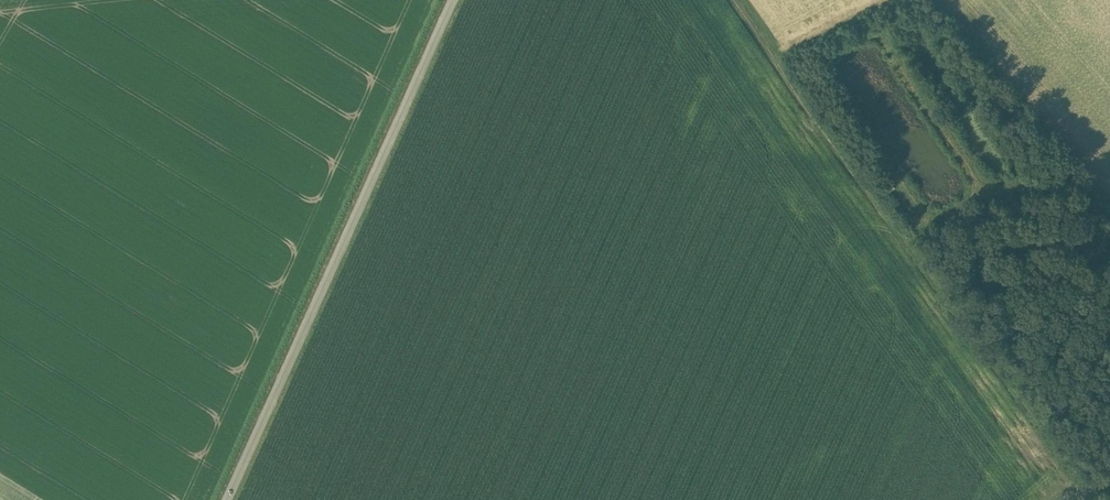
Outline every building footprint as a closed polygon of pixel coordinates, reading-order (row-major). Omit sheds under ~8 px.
[(889,179),(881,184),(887,193),(895,188),(889,179)]
